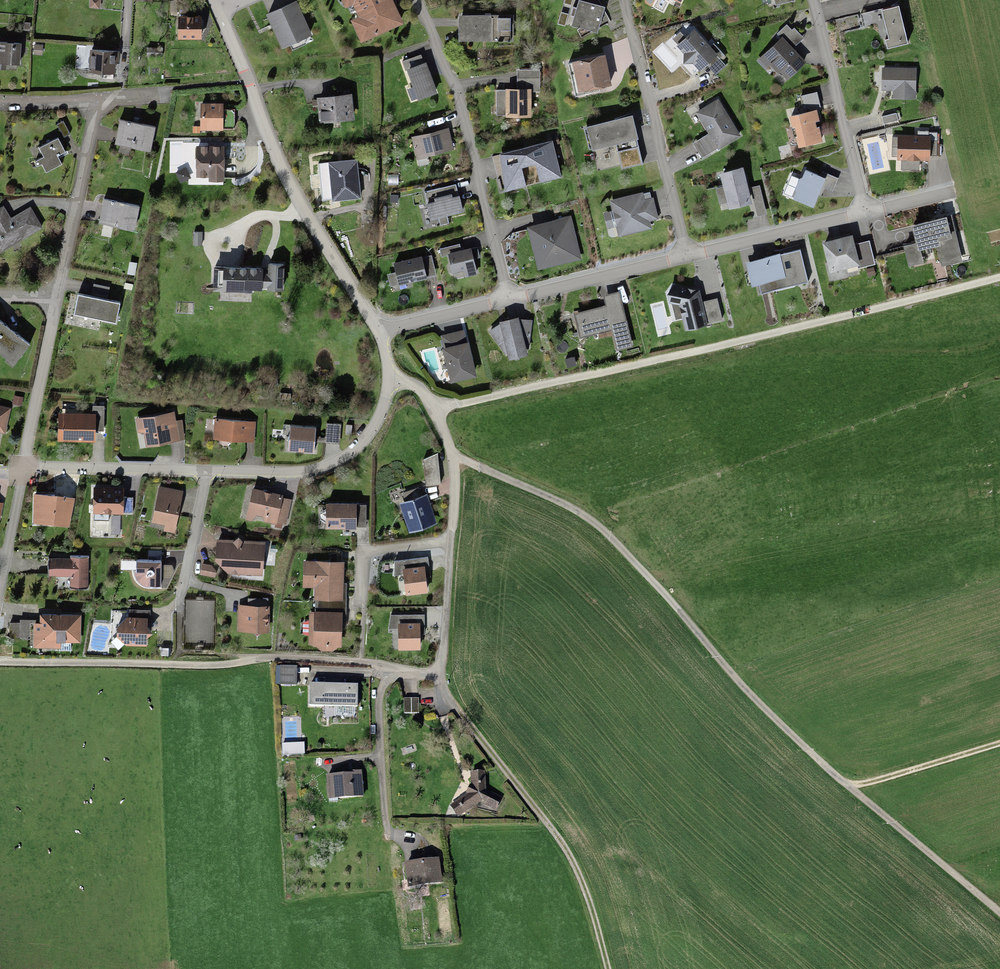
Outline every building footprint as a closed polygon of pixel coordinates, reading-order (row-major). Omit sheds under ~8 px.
[(354,2),(353,2),(360,17),(361,17),(369,34),(399,21),(390,0),(353,0),(354,2)] [(571,25),(578,27),(578,28),(575,30),(580,39),(593,32),(595,33),(603,8),(601,8),(597,0),(585,0),(586,2),(586,3),(578,1),(576,8),(573,7),(572,12),(570,17),(573,18),(571,25)] [(294,3),(267,15),(282,46),(309,34),(294,3)] [(907,42),(897,4),(880,9),(888,39),(884,40),(886,48),(907,42)] [(200,17),(179,17),(179,36),(200,37),(200,17)] [(511,37),(511,18),(460,18),(460,37),(511,37)] [(791,29),(786,24),(776,34),(781,39),(764,55),(770,61),(769,62),(778,71),(779,70),(786,77),(802,61),(781,39),(791,29)] [(710,48),(694,30),(677,45),(683,52),(682,63),(694,64),(699,69),(715,54),(718,58),(722,54),(713,45),(710,48)] [(0,41),(0,62),(19,64),(21,42),(0,41)] [(118,52),(92,49),(90,69),(112,71),(113,60),(118,61),(118,52)] [(602,55),(566,64),(573,92),(609,84),(602,55)] [(406,68),(409,67),(421,98),(435,93),(423,62),(410,67),(408,60),(403,62),(406,68)] [(914,71),(882,70),(881,90),(902,91),(902,98),(914,99),(914,71)] [(517,91),(495,91),(495,108),(507,108),(507,115),(529,115),(529,91),(539,91),(539,71),(529,71),(529,79),(517,79),(517,91)] [(800,96),(802,102),(819,97),(818,91),(800,96)] [(346,96),(318,98),(320,121),(351,118),(349,92),(345,92),(346,96)] [(737,136),(716,102),(696,114),(710,136),(704,139),(709,147),(698,154),(701,159),(737,136)] [(200,105),(200,128),(233,128),(233,119),(220,119),(220,105),(200,105)] [(817,110),(791,117),(794,127),(796,126),(799,137),(798,137),(799,144),(822,138),(819,126),(816,127),(814,122),(819,120),(817,110)] [(880,116),(882,123),(895,118),(893,112),(880,116)] [(631,116),(584,128),(589,149),(615,143),(622,169),(643,164),(631,116)] [(120,118),(115,144),(133,147),(134,143),(151,147),(155,125),(120,118)] [(63,121),(57,125),(64,136),(70,132),(63,121)] [(927,137),(899,137),(899,159),(902,159),(902,171),(917,171),(917,160),(927,159),(927,158),(936,158),(936,129),(927,129),(927,137)] [(441,131),(414,137),(416,148),(415,148),(417,158),(425,157),(425,155),(452,150),(450,141),(443,142),(441,131)] [(58,137),(39,147),(45,156),(36,161),(35,162),(35,163),(36,164),(37,165),(38,165),(41,163),(46,172),(63,163),(59,155),(66,151),(58,137)] [(552,145),(506,155),(507,177),(508,189),(524,185),(520,168),(534,165),(538,183),(559,178),(552,145)] [(196,148),(196,174),(210,174),(210,177),(222,177),(222,148),(196,148)] [(356,160),(329,162),(332,200),(359,198),(356,160)] [(183,167),(177,172),(182,180),(189,175),(183,167)] [(747,202),(739,170),(723,174),(731,206),(747,202)] [(795,191),(793,198),(812,205),(822,176),(837,182),(839,177),(822,170),(820,176),(803,170),(801,177),(797,178),(794,188),(795,191)] [(440,187),(424,191),(432,219),(463,210),(459,197),(452,199),(450,194),(443,196),(440,187)] [(758,189),(750,191),(752,198),(760,196),(758,189)] [(648,191),(611,201),(620,234),(648,227),(643,208),(652,205),(648,191)] [(103,199),(98,224),(116,228),(117,224),(134,227),(138,206),(103,199)] [(42,227),(29,206),(7,220),(0,208),(0,251),(42,227)] [(949,217),(911,226),(916,245),(937,240),(943,263),(959,259),(949,217)] [(568,218),(535,227),(544,260),(577,251),(568,218)] [(192,230),(192,243),(200,244),(201,230),(192,230)] [(851,236),(825,242),(831,268),(856,263),(857,267),(872,263),(867,241),(853,245),(851,236)] [(802,248),(749,262),(751,271),(758,269),(761,280),(756,281),(759,294),(773,291),(772,286),(791,281),(792,286),(810,281),(802,248)] [(475,249),(448,256),(453,273),(464,270),(466,277),(475,275),(473,267),(474,267),(472,259),(477,258),(475,249)] [(432,254),(393,266),(399,285),(426,277),(422,263),(433,260),(432,254)] [(260,269),(215,268),(215,290),(251,291),(251,288),(261,288),(261,285),(268,286),(268,288),(283,288),(283,264),(268,263),(268,273),(260,273),(260,269)] [(78,293),(74,314),(116,321),(119,301),(107,299),(109,286),(93,283),(91,296),(78,293)] [(696,293),(671,285),(667,290),(667,297),(679,301),(687,329),(721,320),(717,305),(700,309),(696,293)] [(607,304),(577,311),(583,336),(595,334),(594,329),(612,325),(617,347),(630,344),(621,304),(608,307),(607,304)] [(509,359),(525,355),(523,346),(525,346),(529,321),(525,321),(523,333),(520,333),(517,317),(500,321),(500,322),(490,330),(504,352),(505,351),(509,359)] [(0,320),(0,353),(14,364),(30,343),(0,320)] [(466,343),(445,348),(452,380),(473,375),(466,343)] [(295,389),(294,404),(303,404),(304,389),(295,389)] [(0,405),(0,418),(6,419),(9,407),(0,405)] [(97,412),(97,417),(104,417),(104,406),(93,406),(92,412),(97,412)] [(174,420),(172,410),(143,416),(141,420),(145,443),(149,445),(167,441),(169,438),(166,421),(174,420)] [(63,439),(93,440),(94,416),(64,415),(64,425),(62,427),(64,428),(63,439)] [(252,427),(253,421),(216,419),(215,438),(247,439),(247,427),(252,427)] [(340,425),(332,424),(331,438),(339,439),(340,425)] [(316,426),(290,425),(290,433),(289,435),(289,437),(289,439),(289,442),(289,450),(315,451),(316,426)] [(424,458),(426,485),(442,483),(440,452),(424,458)] [(152,521),(174,526),(181,493),(159,488),(152,521)] [(94,489),(94,513),(132,513),(132,498),(122,498),(122,489),(94,489)] [(405,502),(403,502),(413,531),(432,525),(422,496),(420,497),(418,489),(402,494),(405,502)] [(67,525),(73,496),(63,495),(63,496),(54,496),(54,494),(35,494),(35,521),(41,521),(41,520),(50,520),(50,522),(56,522),(67,525)] [(252,494),(249,512),(265,515),(265,519),(276,521),(276,520),(284,522),(288,501),(277,499),(277,498),(252,494)] [(327,504),(327,527),(354,527),(354,504),(327,504)] [(240,571),(261,573),(263,544),(242,543),(237,537),(231,542),(217,541),(216,558),(227,570),(230,567),(233,571),(237,568),(240,571)] [(72,559),(46,558),(46,575),(72,575),(71,588),(87,588),(88,555),(72,555),(72,559)] [(412,558),(402,559),(407,593),(427,590),(424,568),(413,570),(412,558)] [(304,561),(304,578),(316,578),(316,599),(317,599),(317,607),(329,607),(329,599),(341,599),(342,561),(304,561)] [(161,562),(135,562),(135,569),(133,569),(133,570),(133,572),(134,574),(134,576),(135,577),(135,579),(136,580),(137,582),(139,583),(140,584),(141,585),(143,586),(144,587),(146,587),(147,588),(149,588),(149,586),(161,587),(161,562)] [(208,564),(201,562),(199,571),(213,574),(214,570),(208,564)] [(262,597),(262,605),(238,605),(238,620),(248,620),(248,631),(253,631),(258,635),(262,631),(267,631),(267,597),(262,597)] [(329,614),(329,607),(317,607),(317,614),(316,614),(316,644),(342,644),(341,614),(329,614)] [(41,615),(41,622),(30,622),(30,639),(43,640),(43,646),(59,646),(59,650),(71,650),(72,641),(78,641),(78,616),(41,615)] [(423,624),(423,615),(398,616),(399,647),(419,647),(418,624),(423,624)] [(147,619),(126,619),(117,626),(117,636),(125,644),(146,644),(147,619)] [(280,667),(279,684),(295,684),(295,667),(280,667)] [(358,688),(311,687),(311,708),(358,709),(358,688)] [(420,700),(404,700),(404,713),(420,713),(420,700)] [(363,798),(361,773),(355,774),(355,775),(326,777),(328,801),(335,801),(335,800),(363,798)] [(472,775),(472,787),(470,794),(452,808),(460,817),(482,799),(487,802),(486,803),(494,808),(499,799),(490,795),(490,796),(484,794),(483,774),(472,775)] [(437,862),(406,866),(410,888),(440,884),(437,862)]
